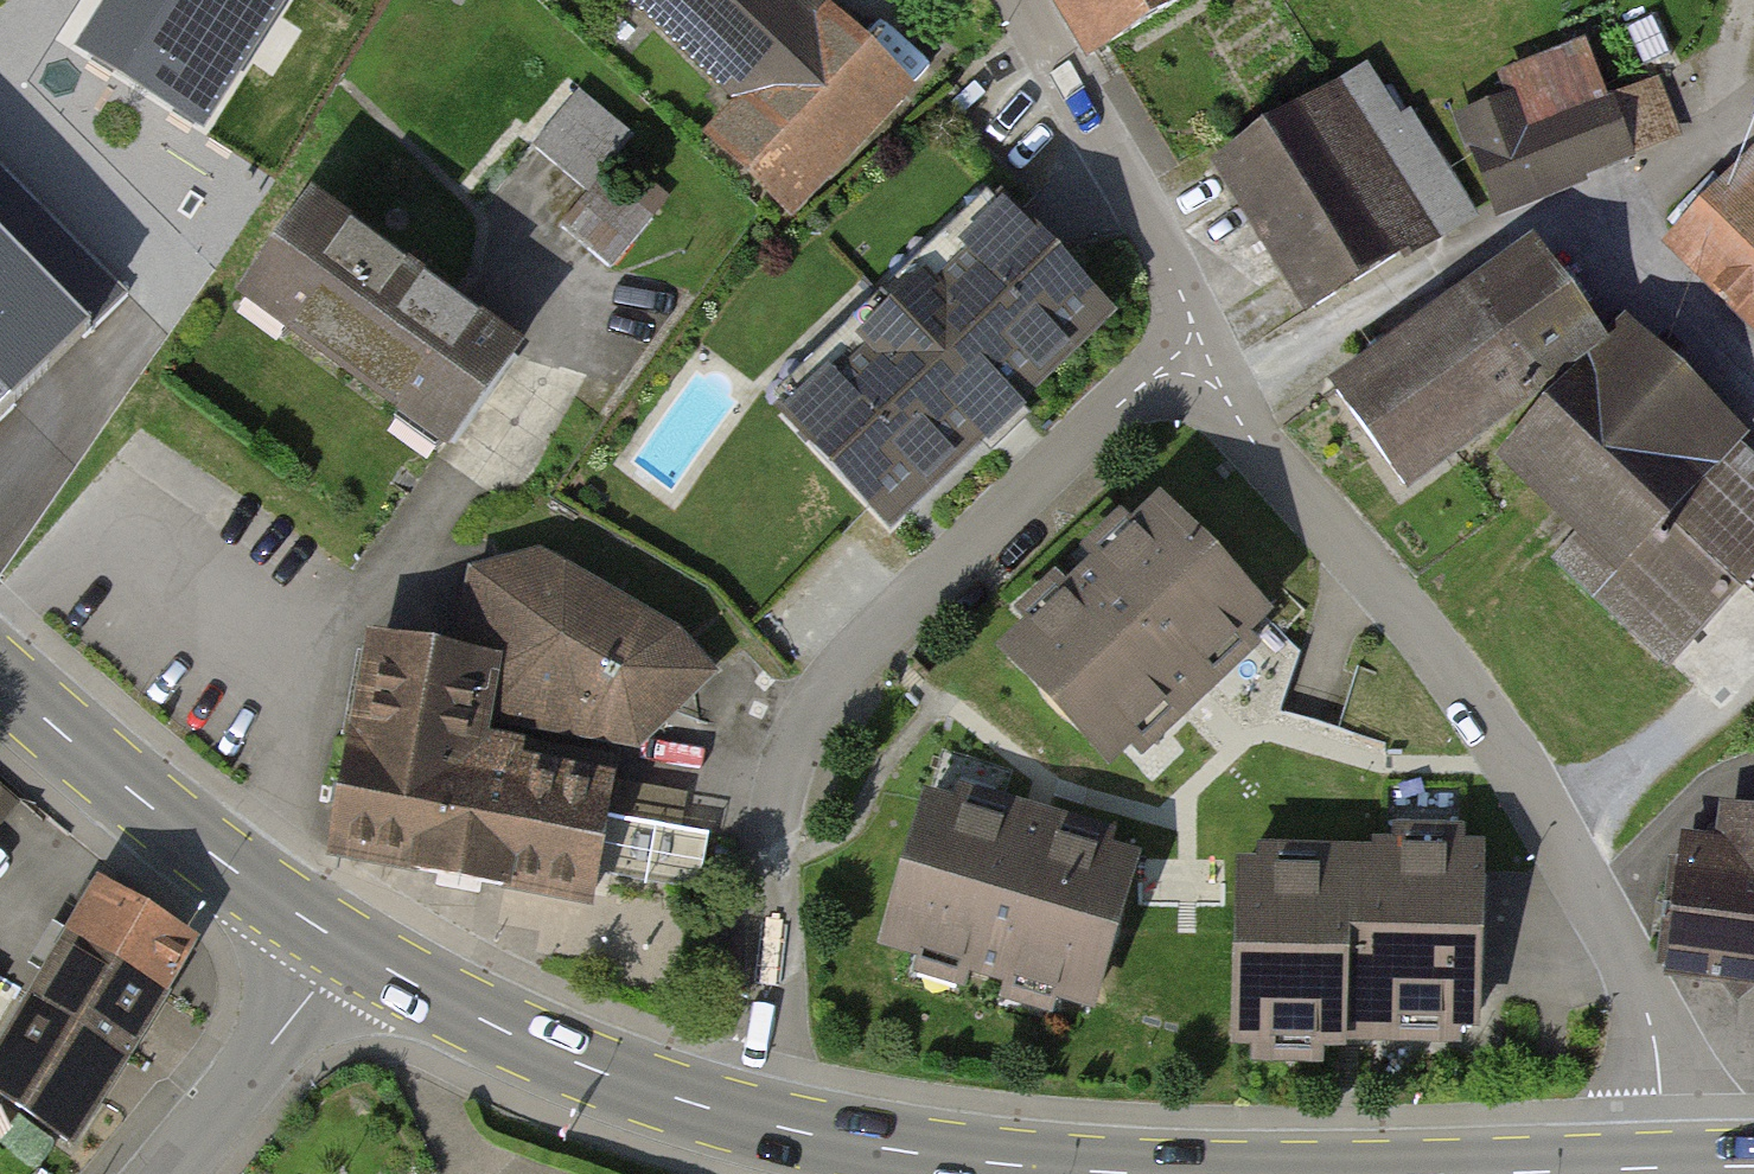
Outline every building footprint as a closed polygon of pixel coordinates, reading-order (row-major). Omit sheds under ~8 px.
[(89,51),(201,120),(277,0),(122,0),(89,51)] [(806,0),(637,0),(747,107),(720,135),(795,202),(902,91),(806,0)] [(1092,50),(1179,0),(1062,0),(1092,50)] [(1471,119),(1503,204),(1676,139),(1644,55),(1471,119)] [(1366,70),(1221,162),(1313,307),(1458,215),(1366,70)] [(580,90),(533,146),(589,192),(560,226),(613,269),(655,219),(602,176),(635,136),(580,90)] [(1674,245),(1753,315),(1753,153),(1674,245)] [(0,160),(0,415),(125,293),(0,160)] [(314,204),(246,295),(447,444),(515,354),(314,204)] [(789,414),(887,517),(1102,313),(1003,210),(789,414)] [(1631,338),(1560,238),(1337,395),(1408,495),(1631,338)] [(1512,461),(1590,537),(1563,564),(1678,677),(1753,600),(1753,440),(1642,330),(1512,461)] [(1293,611),(1179,494),(1011,655),(1124,773),(1293,611)] [(467,661),(522,670),(514,718),(649,747),(732,679),(711,621),(553,550),(480,577),(467,661)] [(467,661),(380,646),(345,862),(630,909),(652,773),(509,750),(514,718),(522,670),(467,661)] [(1167,869),(928,803),(889,942),(1128,1008),(1167,869)] [(1679,971),(1753,978),(1753,823),(1694,818),(1679,971)] [(1506,856),(1239,872),(1249,1051),(1517,1036),(1506,856)] [(162,987),(191,937),(103,884),(74,934),(162,987)] [(124,1052),(162,987),(74,934),(35,998),(124,1052)] [(11,972),(0,968),(0,1001),(11,972)] [(124,1052),(35,998),(0,1056),(0,1094),(68,1139),(124,1052)]
